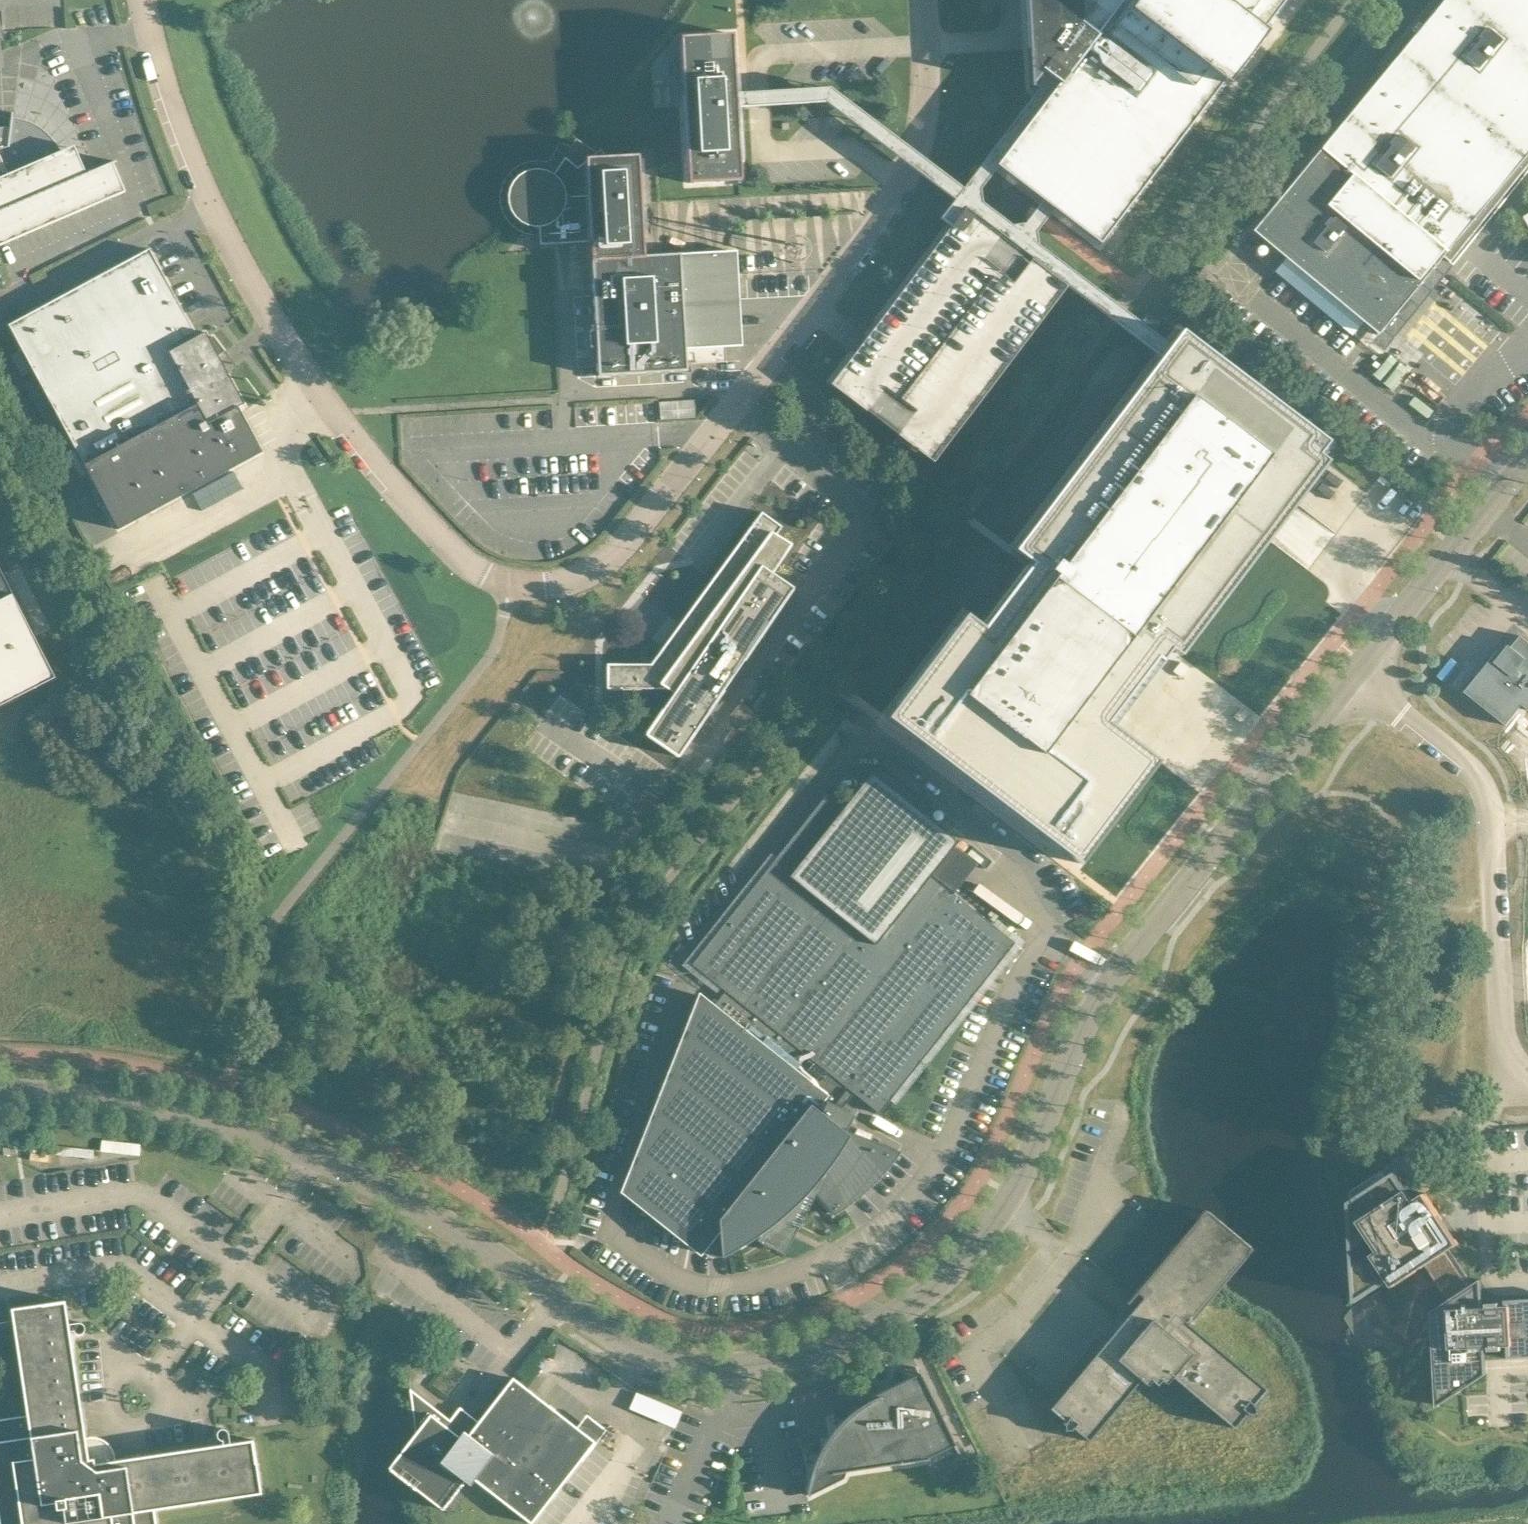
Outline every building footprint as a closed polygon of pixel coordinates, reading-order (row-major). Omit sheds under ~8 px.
[(1044,92),(1050,97),(998,166),(1042,199),(1047,204),(1054,208),(1099,243),(1284,0),(1032,0),(1035,47),(1028,48),(1030,86),(1033,86),(1033,84),(1038,88),(1044,92)] [(1226,307),(1350,410),(1402,346),(1381,329),(1442,256),(1452,265),(1527,170),(1527,0),(1443,0),(1252,231),(1254,232),(1258,227),(1278,244),(1226,307)] [(737,100),(736,92),(733,33),(709,35),(680,36),(681,56),(684,109),(737,106),(737,100)] [(741,179),(737,107),(737,106),(684,109),(688,182),(741,179)] [(125,191),(113,163),(113,161),(86,173),(74,145),(61,150),(57,144),(53,139),(49,134),(44,129),(38,125),(32,122),(26,120),(20,118),(13,117),(11,117),(10,127),(9,135),(0,135),(0,245),(125,191)] [(645,255),(639,154),(586,157),(588,195),(562,196),(562,193),(560,186),(556,181),(551,176),(546,174),(539,172),(533,173),(526,175),(521,178),(516,183),(514,189),(512,195),(513,202),(515,208),(518,213),(523,218),(529,221),(535,222),(539,222),(540,244),(591,241),(599,375),(687,370),(687,363),(726,361),(725,346),(736,346),(731,250),(645,255)] [(861,344),(831,383),(934,461),(1067,286),(965,207),(954,221),(943,236),(864,339),(861,344)] [(197,336),(149,248),(9,324),(119,528),(262,451),(238,407),(244,403),(218,356),(223,352),(224,352),(225,351),(213,336),(209,338),(205,331),(197,336)] [(1013,549),(1012,549),(1030,563),(1155,657),(1160,661),(1169,648),(1172,650),(1178,655),(1326,460),(1319,456),(1317,454),(1326,441),(1179,329),(1169,343),(1160,355),(1013,549)] [(693,400),(659,401),(660,416),(694,415),(693,400)] [(923,516),(930,507),(922,500),(915,509),(923,516)] [(678,756),(794,587),(770,570),(788,543),(775,535),(782,526),(762,511),(650,663),(607,663),(607,688),(664,688),(666,685),(675,691),(646,734),(678,756)] [(887,715),(886,716),(1079,862),(1157,759),(1107,720),(1155,657),(1030,563),(982,626),(964,612),(964,613),(887,715)] [(0,567),(0,705),(56,677),(13,593),(0,567)] [(1521,635),(1512,646),(1509,644),(1503,653),(1499,650),(1465,691),(1507,725),(1513,718),(1523,705),(1527,709),(1527,640),(1521,635)] [(777,857),(692,963),(721,986),(726,990),(849,1089),(853,1092),(879,1112),(975,992),(1015,942),(953,892),(931,874),(954,845),(958,841),(871,772),(861,786),(845,806),(828,793),(777,857)] [(705,1003),(631,1194),(699,1248),(719,1225),(721,1256),(737,1248),(749,1240),(759,1233),(756,1239),(784,1253),(815,1191),(833,1213),(840,1209),(846,1204),(852,1200),(858,1195),(864,1189),(870,1184),(875,1179),(880,1173),(885,1168),(890,1162),(894,1156),(899,1150),(846,1129),(854,1114),(834,1104),(843,1092),(845,1094),(849,1089),(726,990),(712,1007),(705,1003)] [(1390,1279),(1395,1285),(1426,1265),(1450,1249),(1459,1243),(1426,1192),(1415,1200),(1396,1171),(1350,1201),(1356,1302),(1390,1279)] [(1184,1328),(1251,1247),(1205,1208),(1135,1292),(1136,1293),(1137,1292),(1147,1301),(1139,1311),(1137,1308),(1132,1314),(1255,1413),(1255,1405),(1253,1404),(1266,1388),(1196,1330),(1192,1335),(1184,1328)] [(1426,1265),(1449,1300),(1432,1311),(1437,1406),(1486,1373),(1485,1346),(1490,1346),(1490,1350),(1502,1349),(1502,1345),(1507,1345),(1508,1358),(1527,1357),(1527,1298),(1505,1299),(1505,1305),(1500,1306),(1500,1302),(1487,1302),(1488,1306),(1483,1306),(1481,1279),(1473,1284),(1450,1249),(1426,1265)] [(65,1299),(11,1307),(27,1414),(0,1418),(0,1523),(157,1523),(154,1508),(261,1492),(253,1439),(230,1442),(228,1431),(227,1429),(224,1428),(222,1427),(219,1428),(217,1430),(217,1433),(217,1436),(218,1437),(220,1438),(222,1439),(223,1443),(108,1460),(108,1458),(106,1453),(105,1451),(102,1448),(98,1445),(94,1444),(89,1444),(87,1444),(69,1330),(73,1329),(74,1330),(76,1332),(78,1333),(80,1333),(82,1332),(84,1330),(85,1328),(85,1326),(84,1324),(83,1323),(81,1321),(78,1321),(68,1323),(65,1299)] [(1255,1413),(1132,1314),(1127,1319),(1130,1322),(1113,1342),(1108,1338),(1050,1408),(1065,1421),(1063,1422),(1064,1429),(1071,1429),(1073,1427),(1088,1440),(1140,1378),(1147,1384),(1151,1379),(1156,1384),(1161,1378),(1166,1383),(1171,1376),(1233,1427),(1246,1412),(1248,1413),(1255,1413)] [(942,1352),(951,1347),(946,1338),(937,1343),(942,1352)] [(907,1369),(916,1364),(912,1355),(902,1360),(907,1369)] [(939,1409),(918,1366),(916,1367),(919,1372),(873,1395),(874,1398),(868,1401),(860,1395),(855,1402),(860,1406),(850,1414),(841,1423),(833,1432),(826,1442),(823,1448),(817,1459),(813,1471),(809,1483),(807,1495),(825,1486),(843,1476),(845,1469),(928,1457),(954,1442),(939,1409)] [(575,1466),(595,1441),(513,1377),(472,1429),(456,1416),(452,1421),(410,1388),(415,1431),(389,1465),(423,1493),(442,1508),(464,1480),(470,1484),(474,1478),(531,1523),(575,1466)] [(636,1390),(628,1407),(674,1427),(681,1410),(636,1390)]
